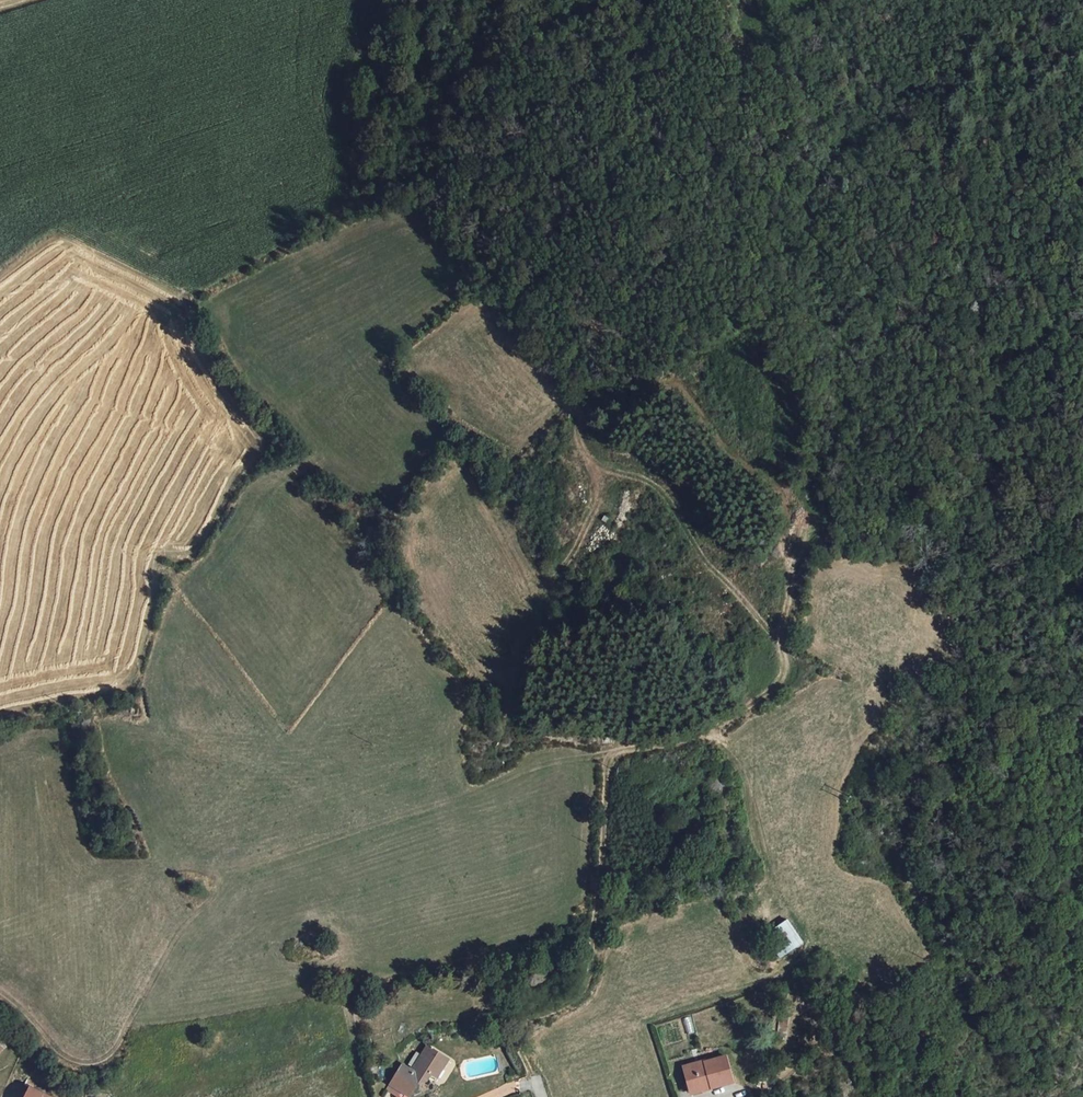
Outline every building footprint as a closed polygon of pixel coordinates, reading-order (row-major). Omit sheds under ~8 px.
[(790,921),(769,935),(783,956),(803,941),(790,921)] [(390,1089),(400,1095),(404,1096),(412,1096),(424,1077),(429,1081),(434,1073),(439,1076),(450,1059),(430,1046),(424,1055),(419,1052),(412,1064),(417,1067),(411,1069),(404,1065),(390,1089)] [(685,1068),(692,1094),(730,1084),(723,1058),(685,1068)] [(28,1088),(24,1096),(48,1096),(28,1088)]
